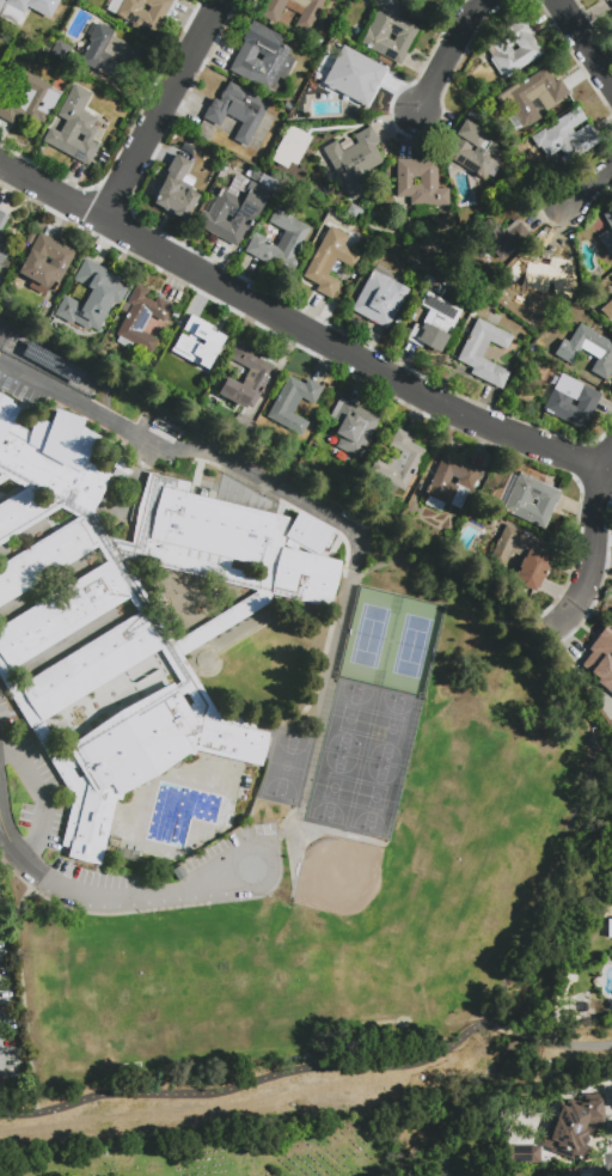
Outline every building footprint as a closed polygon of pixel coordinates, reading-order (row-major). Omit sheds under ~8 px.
[(19,29),(0,18),(0,0),(4,0),(6,1),(7,0),(49,0),(57,5),(49,20),(30,10),(19,29)] [(105,8),(110,0),(174,0),(154,35),(141,28),(140,30),(131,26),(133,24),(105,8)] [(258,17),(267,0),(327,0),(308,35),(295,28),(305,11),(288,2),(276,26),(258,17)] [(379,8),(373,0),(397,0),(400,5),(394,14),(420,29),(400,65),(361,43),(379,8)] [(524,18),(533,33),(531,35),(544,55),(506,79),(484,48),(500,37),(498,35),(524,18)] [(230,68),(244,41),(241,39),(251,20),(282,37),(280,43),(290,50),(288,55),(295,59),(283,79),(279,77),(273,89),(270,87),(269,90),(230,68)] [(102,24),(110,28),(109,29),(114,32),(111,36),(128,44),(127,47),(142,55),(134,72),(129,69),(122,84),(80,61),(91,41),(88,39),(97,23),(102,25),(102,24)] [(63,62),(48,54),(57,39),(72,47),(63,62)] [(363,60),(384,71),(365,106),(324,85),(337,61),(356,71),(351,79),(356,83),(359,78),(355,75),(363,60)] [(12,122),(0,116),(0,94),(19,105),(27,89),(12,79),(19,66),(54,85),(53,87),(61,92),(45,122),(41,120),(36,128),(14,117),(12,122)] [(558,79),(568,93),(545,109),(537,97),(531,102),(540,117),(528,126),(527,123),(522,127),(514,112),(518,110),(512,102),(503,106),(496,96),(518,81),(519,84),(545,67),(555,81),(558,79)] [(202,117),(213,97),(218,99),(228,80),(268,103),(246,145),(233,138),(241,122),(225,114),(219,126),(202,117)] [(98,145),(88,164),(42,140),(49,127),(59,132),(65,120),(55,115),(72,83),(91,92),(84,105),(97,112),(94,117),(96,117),(92,126),(97,128),(91,140),(98,145)] [(286,103),(293,106),(290,112),(282,108),(286,103)] [(590,127),(600,141),(568,162),(559,148),(547,157),(540,146),(537,147),(530,136),(544,128),(545,130),(557,123),(556,120),(577,106),(586,118),(571,128),(574,133),(587,124),(589,128),(590,127)] [(500,165),(492,177),(486,173),(483,179),(445,154),(458,135),(455,134),(464,118),(486,133),(484,136),(495,144),(490,152),(497,157),(495,162),(500,165)] [(289,161),(296,164),(309,135),(286,124),(270,160),(286,167),(289,161)] [(369,126),(378,140),(372,142),(381,159),(354,175),(363,191),(351,199),(323,147),(335,140),(342,152),(357,142),(354,135),(369,126)] [(185,219),(152,201),(149,200),(176,152),(191,160),(190,163),(184,173),(194,179),(189,188),(198,193),(185,219)] [(447,189),(447,205),(410,206),(410,197),(396,197),(396,160),(435,160),(435,189),(447,189)] [(245,176),(250,167),(263,173),(258,182),(245,176)] [(221,187),(227,190),(235,175),(249,182),(250,179),(270,191),(257,217),(255,215),(247,229),(246,227),(235,246),(195,225),(202,209),(208,213),(221,187)] [(270,264),(244,250),(255,232),(267,238),(265,240),(276,246),(284,230),(268,221),(275,208),(283,212),(288,202),(296,207),(292,217),(310,227),(294,256),(299,258),(293,270),(273,260),(270,264)] [(345,212),(350,203),(360,208),(356,215),(361,217),(359,221),(354,219),(355,218),(345,212)] [(602,214),(611,209),(611,253),(608,255),(598,236),(610,229),(602,214)] [(10,217),(0,234),(0,210),(6,213),(5,214),(10,217)] [(489,245),(482,251),(472,238),(491,223),(500,232),(516,219),(528,233),(530,234),(501,258),(489,245)] [(331,297),(316,290),(319,284),(304,275),(330,225),(348,234),(343,245),(360,254),(353,267),(336,258),(328,274),(339,281),(331,297)] [(32,280),(18,272),(39,232),(75,251),(54,291),(48,287),(44,294),(29,286),(32,280)] [(4,262),(0,269),(0,236),(13,244),(4,262)] [(547,250),(564,255),(561,267),(567,268),(556,306),(515,294),(528,250),(546,256),(547,250)] [(127,288),(118,303),(114,300),(97,329),(90,325),(88,329),(73,321),(72,323),(54,313),(65,294),(82,304),(91,288),(73,279),(85,257),(121,278),(117,282),(127,288)] [(409,290),(387,329),(350,309),(372,269),(409,290)] [(129,341),(116,334),(131,304),(127,301),(136,282),(148,290),(145,295),(154,300),(157,295),(172,304),(163,321),(160,319),(152,335),(158,339),(151,352),(129,341)] [(502,305),(491,297),(500,285),(510,292),(502,305)] [(439,353),(422,345),(421,346),(405,339),(414,323),(421,327),(423,322),(429,324),(435,313),(420,304),(426,291),(461,310),(439,353)] [(600,310),(611,298),(611,319),(610,321),(600,310)] [(477,317),(513,336),(506,349),(490,341),(482,358),(509,372),(501,389),(470,373),(472,367),(457,359),(477,317)] [(172,358),(179,343),(192,319),(228,339),(226,343),(210,371),(208,370),(204,376),(172,358)] [(579,323),(611,343),(611,358),(610,361),(611,363),(611,369),(606,380),(589,371),(596,358),(581,349),(571,364),(558,357),(579,323)] [(19,354),(75,385),(84,371),(27,340),(19,354)] [(274,366),(252,407),(246,404),(245,407),(218,392),(226,376),(240,384),(249,370),(228,358),(238,341),(261,353),(257,358),(274,366)] [(561,373),(600,394),(582,429),(541,409),(552,388),(553,389),(561,373)] [(307,378),(323,386),(314,404),(301,397),(293,413),(310,422),(302,435),(267,416),(288,376),(305,384),(307,378)] [(73,796),(0,677),(0,626),(106,560),(98,546),(0,606),(0,565),(76,518),(60,507),(0,544),(0,504),(24,489),(7,479),(0,483),(0,394),(22,406),(12,422),(30,432),(32,419),(50,422),(55,408),(84,418),(81,426),(106,440),(93,464),(112,475),(93,510),(111,538),(130,543),(147,473),(191,482),(189,493),(290,517),(286,536),(283,547),(292,549),(296,550),(312,554),(319,555),(342,561),(331,608),(281,596),(183,656),(218,712),(256,721),(253,730),(269,733),(262,766),(195,750),(116,799),(100,865),(67,858),(69,847),(61,846),(73,796)] [(341,397),(380,419),(359,458),(336,446),(342,438),(335,434),(341,424),(330,416),(341,397)] [(247,435),(231,426),(239,413),(255,421),(247,435)] [(398,428),(412,435),(410,441),(426,450),(405,490),(369,471),(375,459),(386,464),(388,458),(394,462),(400,450),(388,444),(398,428)] [(479,470),(471,489),(469,488),(459,508),(449,504),(449,505),(443,502),(440,511),(424,504),(428,495),(424,494),(443,453),(479,470)] [(121,463),(134,470),(124,489),(111,482),(121,463)] [(215,467),(237,479),(232,489),(209,476),(215,467)] [(562,492),(545,529),(502,508),(519,471),(562,492)] [(299,510),(332,530),(319,555),(312,554),(300,546),(296,550),(292,549),(284,544),(288,538),(286,536),(299,510)] [(549,561),(549,563),(536,591),(521,585),(518,580),(514,575),(522,556),(509,550),(502,566),(489,560),(506,524),(514,528),(515,526),(530,532),(528,535),(547,543),(544,552),(545,553),(547,555),(549,557),(549,561)] [(602,640),(611,647),(611,685),(600,677),(605,671),(598,665),(595,669),(587,663),(602,640)] [(600,1119),(600,1128),(595,1128),(595,1143),(581,1143),(581,1144),(586,1144),(586,1154),(580,1154),(580,1164),(563,1164),(563,1137),(565,1137),(565,1117),(581,1117),(582,1107),(594,1107),(594,1119),(600,1119)] [(538,1160),(538,1145),(505,1146),(506,1161),(538,1160)] [(560,1168),(560,1173),(566,1173),(565,1175),(577,1175),(577,1169),(560,1168)]
